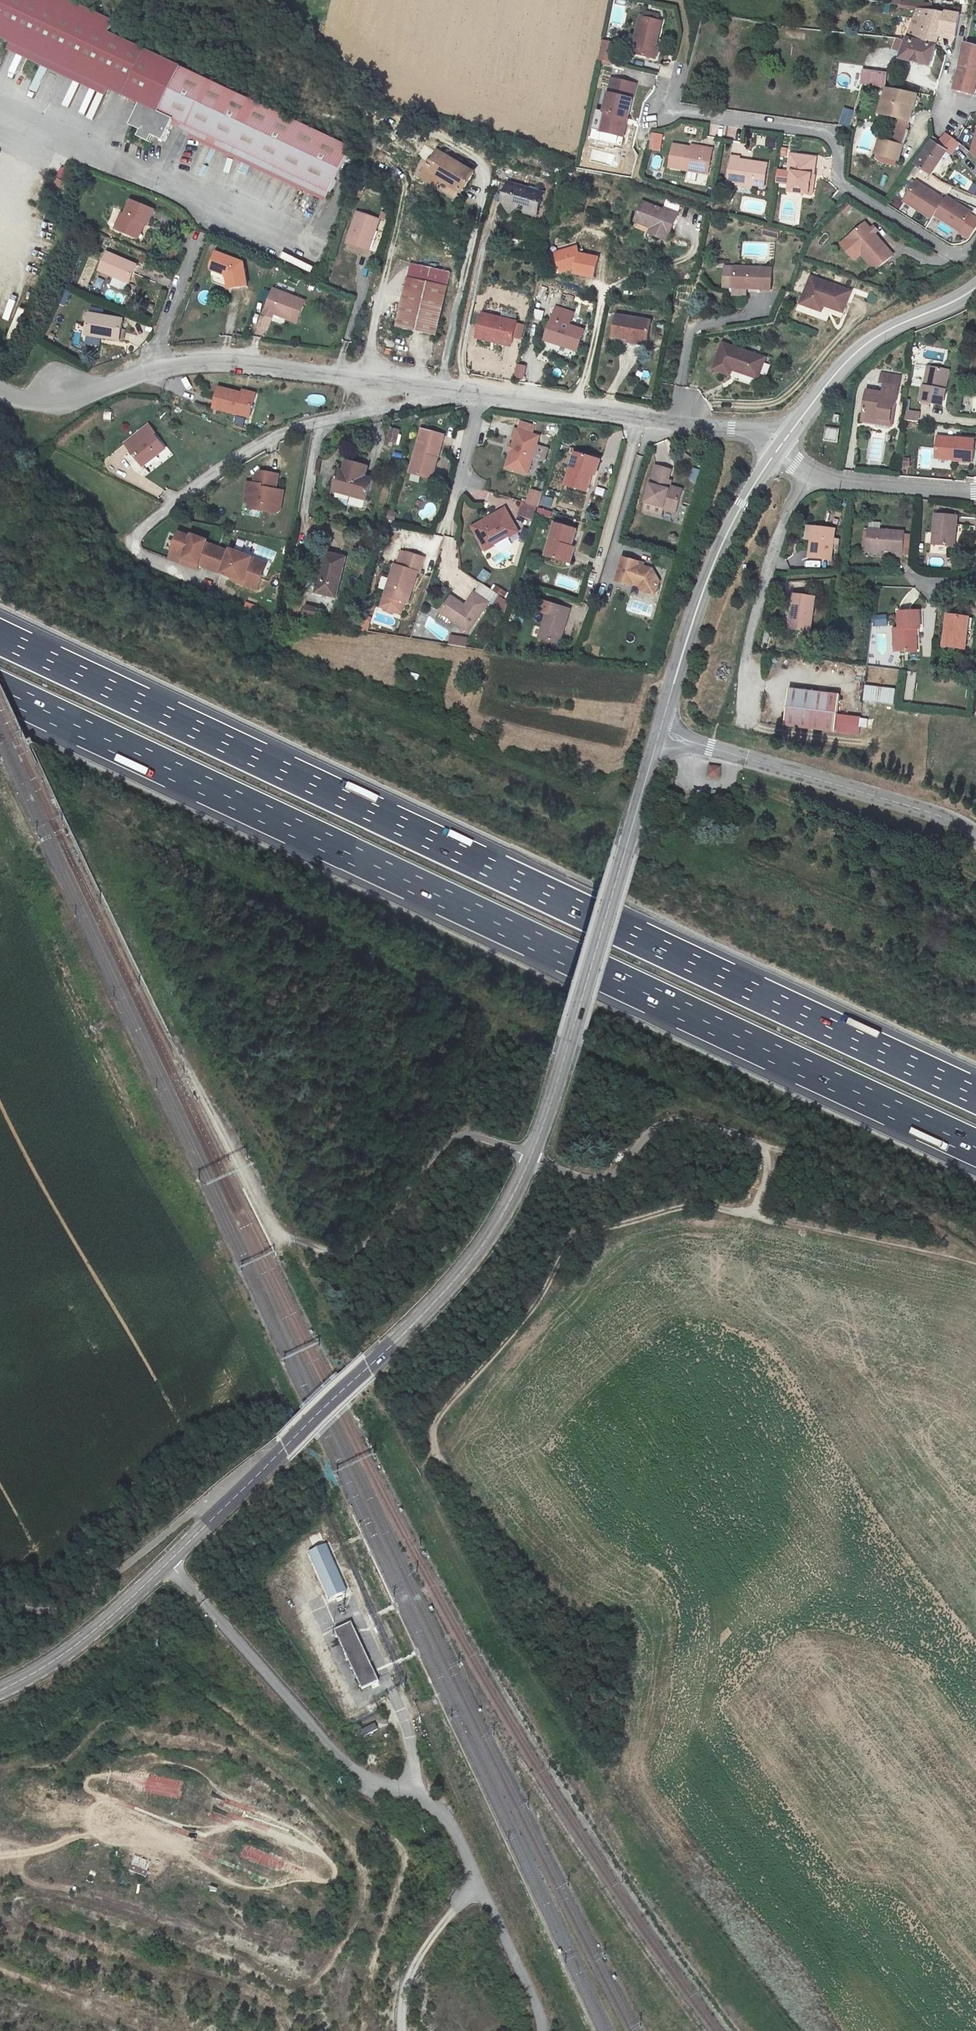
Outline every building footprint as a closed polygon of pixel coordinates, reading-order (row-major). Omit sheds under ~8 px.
[(347,145),(193,70),(197,63),(72,0),(10,0),(0,20),(0,33),(23,44),(119,93),(155,112),(182,126),(174,143),(186,148),(196,146),(202,134),(324,194),(347,145)] [(907,31),(932,38),(935,27),(951,30),(956,7),(943,5),(942,9),(915,4),(907,31)] [(636,19),(630,58),(658,64),(661,50),(656,50),(662,24),(657,22),(658,13),(645,12),(643,20),(636,19)] [(932,38),(907,31),(902,54),(926,58),(932,38)] [(965,89),(975,49),(975,41),(960,36),(945,95),(950,96),(965,89)] [(613,43),(604,41),(600,59),(613,63),(615,51),(612,51),(613,43)] [(119,93),(23,44),(18,53),(114,102),(119,93)] [(590,126),(608,131),(612,110),(618,112),(625,82),(601,76),(590,126)] [(879,112),(868,149),(889,157),(909,93),(879,84),(872,109),(879,112)] [(849,125),(854,111),(843,108),(838,122),(849,125)] [(613,132),(618,112),(612,110),(608,131),(613,132)] [(660,151),(662,133),(650,132),(648,149),(660,151)] [(766,136),(765,147),(776,148),(777,136),(766,136)] [(441,167),(463,180),(474,160),(439,139),(432,152),(428,159),(426,167),(438,173),(441,167)] [(670,144),(666,167),(707,173),(712,143),(703,142),(702,148),(670,144)] [(933,173),(946,151),(930,143),(919,166),(933,173)] [(415,167),(458,190),(463,180),(441,167),(438,173),(426,167),(428,159),(432,152),(422,147),(415,167)] [(728,148),(724,178),(760,182),(763,159),(738,156),(739,149),(728,148)] [(790,167),(788,176),(786,187),(803,189),(805,169),(809,169),(811,152),(786,148),(784,166),(790,167)] [(74,152),(71,158),(102,170),(105,164),(74,152)] [(650,167),(659,170),(663,157),(654,154),(650,167)] [(135,180),(137,175),(108,167),(107,173),(135,180)] [(805,169),(803,189),(809,190),(812,170),(809,169),(805,169)] [(506,215),(516,206),(535,208),(539,187),(505,180),(502,197),(506,215)] [(974,194),(975,191),(975,185),(971,183),(967,191),(974,194)] [(936,201),(907,186),(897,205),(926,220),(928,215),(954,230),(963,211),(938,197),(936,201)] [(846,216),(856,202),(845,195),(836,209),(846,216)] [(658,206),(638,199),(632,214),(649,220),(648,224),(646,230),(663,235),(672,208),(659,203),(658,206)] [(359,208),(349,239),(370,245),(379,215),(359,208)] [(133,223),(127,238),(150,247),(160,220),(142,213),(138,225),(133,223)] [(649,220),(632,214),(631,217),(648,224),(649,220)] [(854,226),(839,246),(874,271),(889,251),(854,226)] [(573,239),(549,247),(555,267),(570,262),(568,269),(590,273),(594,254),(576,251),(573,239)] [(79,267),(94,272),(98,259),(84,254),(79,267)] [(108,256),(101,274),(130,286),(137,266),(108,256)] [(228,277),(229,289),(249,287),(248,269),(222,259),(217,271),(228,277)] [(769,269),(734,264),(730,287),(718,286),(717,298),(742,301),(744,289),(767,291),(769,269)] [(397,321),(435,330),(446,278),(408,270),(397,321)] [(219,291),(229,289),(228,277),(217,271),(219,291)] [(850,286),(803,274),(796,299),(824,307),(827,296),(832,297),(831,303),(845,307),(850,286)] [(305,304),(274,291),(263,317),(273,322),(276,316),(296,325),(305,304)] [(554,297),(544,332),(577,341),(583,320),(568,315),(571,303),(554,297)] [(480,306),(475,326),(511,334),(515,314),(480,306)] [(121,322),(91,309),(84,323),(100,330),(98,335),(113,342),(121,322)] [(22,329),(31,315),(25,311),(13,328),(20,333),(23,330),(22,329)] [(608,334),(627,338),(627,334),(643,336),(647,316),(612,311),(608,334)] [(511,334),(475,326),(474,332),(510,340),(511,334)] [(392,352),(401,353),(405,330),(396,329),(392,352)] [(627,334),(627,338),(626,341),(642,343),(643,336),(627,334)] [(752,334),(704,346),(710,375),(726,372),(723,360),(736,358),(738,363),(757,359),(752,334)] [(516,364),(514,378),(524,379),(526,366),(516,364)] [(894,414),(897,414),(903,372),(890,370),(887,394),(870,392),(866,417),(893,421),(894,414)] [(949,372),(930,370),(928,389),(923,389),(921,404),(944,407),(949,372)] [(733,371),(731,375),(750,383),(752,379),(733,371)] [(243,413),(248,391),(212,383),(208,406),(243,413)] [(905,420),(919,421),(920,411),(906,410),(905,420)] [(895,426),(897,414),(894,414),(893,421),(866,417),(865,422),(895,426)] [(166,449),(149,426),(138,435),(142,442),(132,449),(144,464),(166,449)] [(511,439),(504,465),(526,471),(537,433),(513,427),(509,438),(511,439)] [(399,445),(401,429),(392,428),(390,443),(399,445)] [(840,430),(828,428),(826,440),(838,442),(840,430)] [(400,482),(417,487),(420,470),(428,471),(436,440),(412,435),(400,482)] [(937,437),(934,454),(954,457),(953,461),(972,463),(975,441),(937,437)] [(578,456),(569,488),(589,494),(594,476),(592,475),(596,461),(578,456)] [(653,460),(644,495),(641,504),(662,509),(663,505),(676,508),(682,487),(665,483),(670,465),(653,460)] [(341,461),(339,470),(337,480),(332,479),(329,491),(362,499),(368,478),(361,476),(363,467),(341,461)] [(692,468),(689,481),(697,482),(700,469),(692,468)] [(280,471),(262,469),(253,472),(252,481),(245,480),(243,489),(249,490),(248,501),(265,503),(265,508),(279,510),(282,507),(285,488),(277,487),(280,471)] [(423,489),(428,471),(420,470),(417,487),(423,489)] [(534,519),(541,491),(528,488),(521,515),(534,519)] [(249,490),(243,489),(241,505),(265,508),(265,503),(248,501),(249,490)] [(477,550),(489,544),(487,539),(500,534),(503,539),(513,534),(503,507),(466,523),(477,550)] [(956,521),(934,519),(933,549),(955,550),(956,521)] [(557,526),(548,557),(566,562),(569,549),(573,551),(578,532),(557,526)] [(902,531),(867,529),(866,550),(892,552),(892,555),(901,556),(902,531)] [(835,532),(813,530),(811,561),(833,563),(835,532)] [(183,533),(175,554),(247,579),(246,582),(260,587),(266,573),(251,567),(256,556),(236,549),(234,553),(210,545),(212,540),(197,535),(196,537),(183,533)] [(489,544),(503,539),(500,534),(487,539),(489,544)] [(379,590),(400,597),(404,585),(408,587),(414,568),(417,568),(420,555),(404,550),(400,563),(389,559),(379,590)] [(343,555),(322,551),(318,568),(322,570),(316,593),(333,596),(343,555)] [(175,554),(174,559),(199,568),(201,563),(175,554)] [(270,561),(256,556),(251,567),(266,573),(270,561)] [(644,568),(628,563),(621,586),(637,591),(638,589),(644,591),(647,595),(660,599),(663,586),(657,575),(648,572),(643,571),(644,568)] [(405,598),(408,587),(404,585),(400,597),(405,598)] [(474,595),(466,606),(462,611),(449,603),(440,617),(465,633),(485,602),(474,595)] [(462,611),(466,606),(453,597),(449,603),(462,611)] [(817,601),(795,599),(792,633),(814,635),(817,601)] [(553,603),(543,637),(564,642),(571,619),(568,619),(571,608),(553,603)] [(304,613),(318,614),(319,605),(305,604),(304,613)] [(896,633),(893,632),(891,655),(915,656),(916,634),(922,635),(923,618),(898,615),(896,633)] [(972,619),(948,617),(946,648),(969,650),(972,619)] [(369,621),(362,621),(362,630),(370,629),(369,621)] [(450,634),(449,644),(467,646),(468,635),(450,634)] [(864,685),(863,701),(893,704),(895,688),(864,685)] [(842,693),(789,688),(785,727),(838,732),(842,693)] [(856,731),(857,721),(845,719),(844,730),(856,731)] [(723,768),(710,767),(708,779),(721,781),(723,768)] [(313,1546),(324,1541),(320,1532),(309,1537),(313,1546)] [(326,1543),(309,1551),(330,1599),(347,1591),(326,1543)] [(351,1622),(334,1629),(362,1688),(378,1680),(351,1622)] [(375,1723),(354,1732),(357,1740),(378,1730),(375,1723)]
